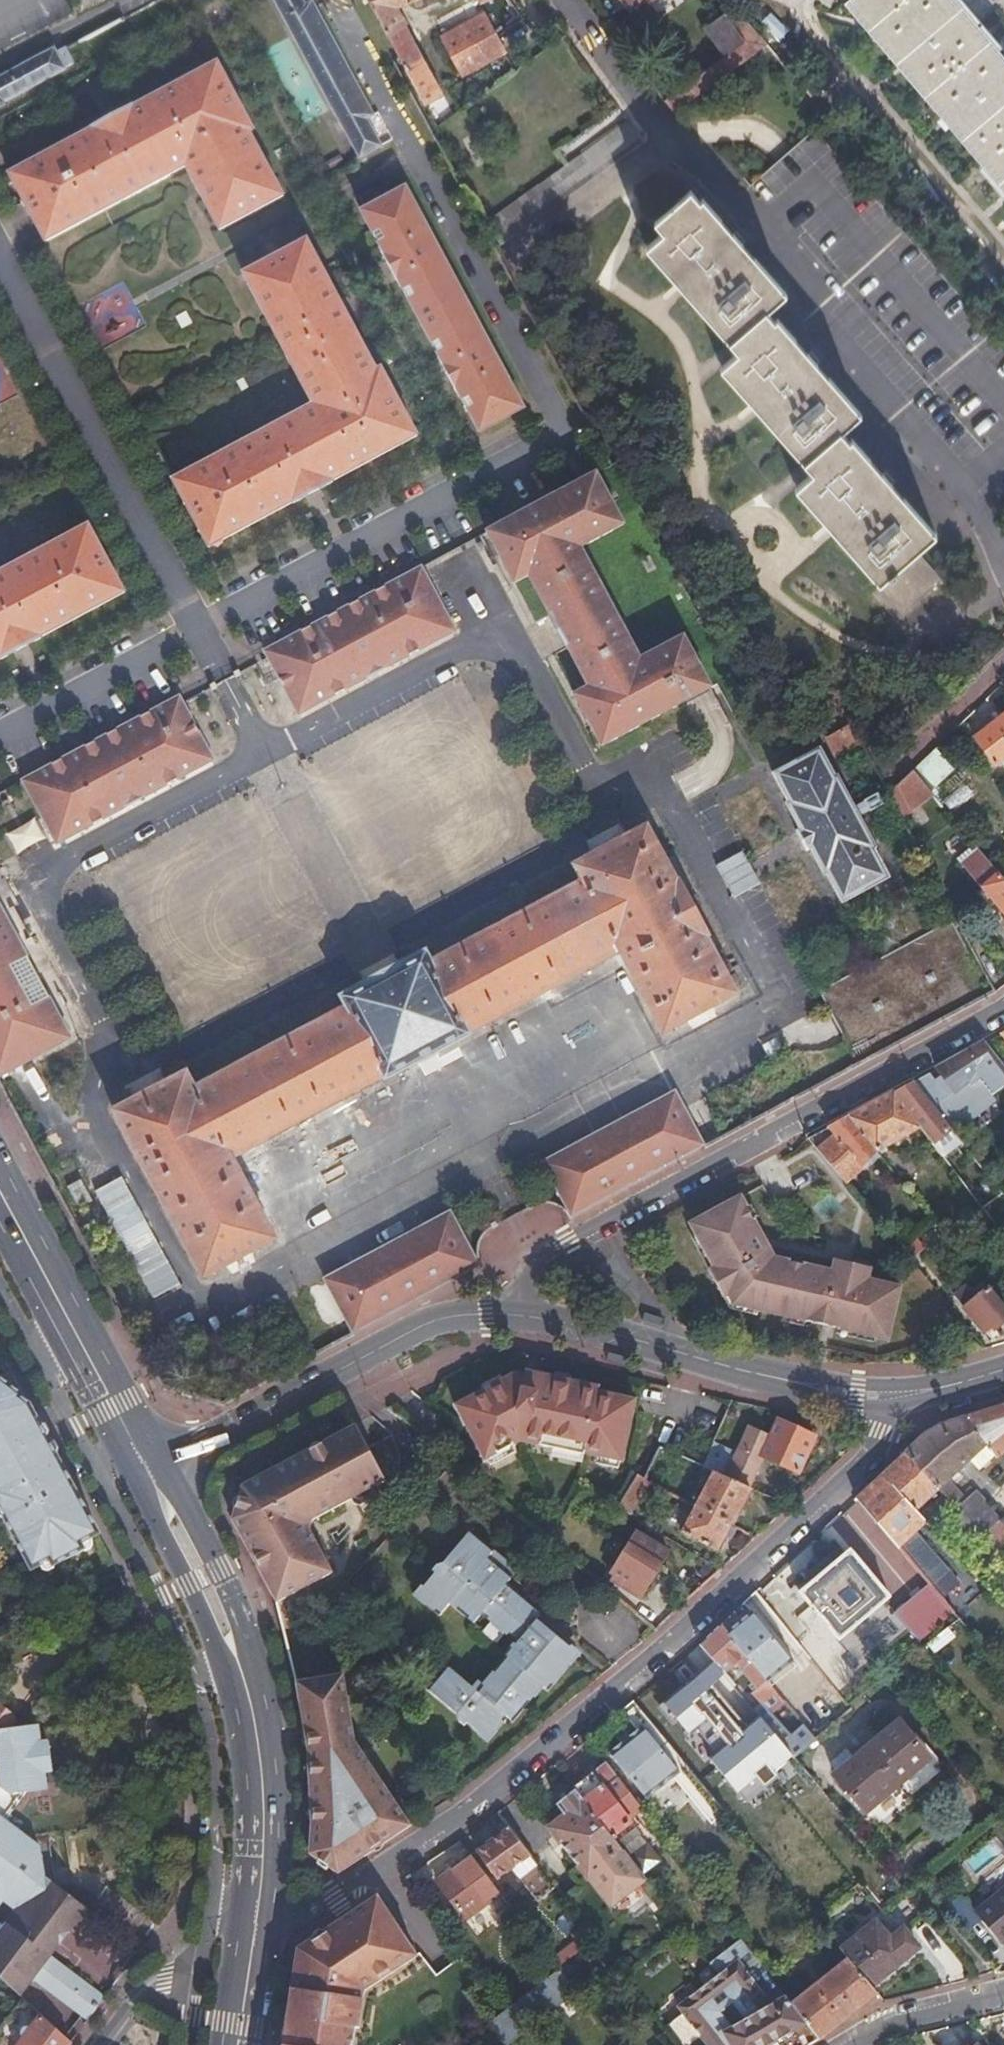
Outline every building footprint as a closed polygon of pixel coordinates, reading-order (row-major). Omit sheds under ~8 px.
[(360,156),(380,145),(365,118),(372,114),(311,1),(304,5),(302,0),(276,0),(360,156)] [(427,104),(445,94),(405,18),(407,2),(413,0),(372,0),(427,104)] [(1003,176),(1003,68),(947,0),(854,0),(1003,176)] [(681,46),(701,73),(749,37),(728,10),(681,46)] [(487,15),(444,36),(464,73),(506,52),(487,15)] [(665,99),(675,114),(768,43),(758,31),(749,37),(701,73),(665,99)] [(4,104),(2,100),(64,68),(62,63),(72,59),(65,46),(56,51),(55,49),(0,78),(0,107),(4,104)] [(221,66),(17,175),(52,241),(189,170),(223,231),(286,197),(251,134),(256,130),(221,66)] [(630,118),(490,220),(502,244),(645,140),(630,118)] [(774,193),(794,176),(780,160),(760,177),(774,193)] [(414,189),(370,213),(488,436),(532,413),(414,189)] [(665,231),(649,245),(732,342),(713,358),(803,463),(787,477),(878,582),(877,583),(902,612),(939,580),(913,550),(932,534),(884,480),(872,466),(848,440),(845,442),(837,432),(857,416),(776,320),(773,322),(765,312),(786,293),(704,197),(700,199),(692,190),(657,221),(665,231)] [(310,243),(248,278),(316,407),(179,480),(214,549),(421,437),(385,371),(379,373),(310,243)] [(600,472),(491,530),(518,582),(531,575),(591,685),(578,692),(606,745),(714,688),(686,635),(645,656),(586,546),(629,524),(600,472)] [(131,593),(95,526),(0,576),(0,663),(131,593)] [(422,566),(268,648),(301,712),(457,629),(422,566)] [(183,692),(26,776),(60,839),(217,756),(183,692)] [(974,737),(996,764),(1003,757),(1003,713),(974,737)] [(852,722),(827,735),(836,753),(861,739),(852,722)] [(821,747),(775,773),(790,801),(788,802),(801,828),(797,830),(806,848),(811,846),(825,872),(827,871),(843,900),(889,875),(874,846),(876,844),(858,812),(869,806),(870,808),(882,801),(877,790),(864,797),(865,799),(854,805),(838,775),(836,776),(821,747)] [(897,784),(911,810),(933,793),(913,769),(897,784)] [(188,1071),(114,1110),(204,1276),(277,1237),(234,1158),(386,1076),(387,1077),(471,1034),(469,1031),(622,950),(665,1028),(737,990),(712,943),(717,941),(684,879),(678,881),(648,825),(576,863),(584,878),(426,963),(421,952),(338,996),(343,1007),(195,1085),(188,1071)] [(999,872),(995,868),(989,861),(979,848),(962,862),(982,886),(984,888),(980,891),(991,905),(995,901),(1003,912),(1003,878),(999,872)] [(70,1037),(0,905),(0,1074),(70,1037)] [(820,989),(858,1064),(991,993),(952,919),(820,989)] [(986,1041),(1003,1063),(1003,1035),(1002,1032),(991,1038),(986,1041)] [(914,1078),(952,1125),(1003,1090),(1003,1063),(986,1041),(985,1040),(950,1059),(937,1066),(945,1076),(938,1081),(930,1070),(929,1070),(914,1078)] [(902,1085),(894,1089),(921,1124),(934,1142),(953,1127),(952,1125),(914,1078),(902,1085)] [(869,1103),(850,1113),(879,1149),(921,1124),(894,1089),(869,1103)] [(543,1164),(570,1214),(703,1142),(675,1093),(543,1164)] [(828,1125),(808,1136),(846,1179),(864,1165),(863,1162),(879,1149),(850,1113),(828,1125)] [(691,1221),(697,1232),(715,1266),(710,1269),(725,1294),(730,1291),(735,1301),(760,1307),(792,1314),(807,1317),(839,1324),(877,1333),(889,1336),(901,1283),(869,1276),(872,1264),(869,1264),(855,1260),(842,1257),(839,1269),(776,1255),(754,1217),(747,1204),(741,1194),(691,1221)] [(753,1201),(747,1204),(754,1217),(760,1214),(753,1201)] [(330,1277),(360,1330),(484,1264),(455,1211),(330,1277)] [(715,1266),(697,1232),(692,1234),(710,1269),(715,1266)] [(904,1248),(910,1256),(924,1244),(917,1236),(904,1248)] [(857,1255),(855,1260),(869,1264),(871,1258),(857,1255)] [(955,1294),(987,1333),(1003,1319),(1003,1306),(988,1287),(976,1296),(966,1284),(955,1294)] [(303,1295),(321,1329),(335,1321),(317,1288),(303,1295)] [(730,1291),(725,1294),(731,1306),(758,1312),(760,1307),(735,1301),(730,1291)] [(807,1317),(792,1314),(790,1320),(805,1323),(807,1317)] [(876,1339),(877,1333),(839,1324),(838,1330),(876,1339)] [(455,1401),(457,1404),(485,1456),(516,1440),(521,1438),(584,1452),(585,1450),(612,1457),(622,1459),(631,1418),(635,1396),(598,1388),(599,1384),(539,1370),(538,1374),(515,1369),(455,1401)] [(97,1532),(72,1484),(27,1404),(0,1384),(0,1510),(13,1534),(30,1566),(48,1558),(51,1565),(83,1546),(81,1541),(90,1536),(97,1532)] [(903,1453),(938,1490),(950,1504),(966,1520),(995,1551),(1003,1543),(1003,1530),(997,1523),(985,1506),(974,1493),(965,1501),(947,1481),(980,1451),(982,1453),(988,1447),(1001,1462),(996,1466),(1000,1471),(1003,1469),(1003,1405),(988,1410),(937,1426),(921,1435),(903,1453)] [(711,1447),(703,1465),(714,1470),(748,1485),(763,1453),(798,1470),(816,1434),(779,1418),(771,1435),(740,1445),(735,1456),(711,1446),(711,1447)] [(243,1483),(233,1516),(246,1541),(265,1579),(277,1601),(298,1590),(333,1571),(309,1528),(313,1520),(354,1498),(357,1504),(362,1506),(376,1498),(378,1491),(374,1486),(389,1480),(357,1422),(338,1432),(309,1448),(243,1483)] [(748,1425),(740,1445),(771,1435),(748,1425)] [(890,1464),(875,1479),(912,1521),(918,1515),(915,1511),(938,1490),(903,1453),(890,1464)] [(697,1505),(732,1523),(751,1486),(748,1485),(714,1470),(697,1505)] [(619,1505),(631,1513),(649,1481),(645,1478),(637,1475),(619,1505)] [(864,1489),(855,1498),(911,1564),(928,1551),(914,1534),(926,1523),(918,1515),(912,1521),(875,1479),(864,1489)] [(957,1528),(966,1520),(950,1504),(942,1512),(957,1528)] [(718,1549),(732,1523),(697,1505),(684,1530),(718,1549)] [(832,1533),(853,1537),(857,1521),(835,1517),(832,1533)] [(472,1528),(418,1592),(441,1611),(451,1599),(476,1620),(483,1612),(518,1642),(509,1653),(511,1655),(488,1682),(482,1677),(476,1684),(450,1662),(430,1685),(489,1736),(509,1714),(515,1718),(545,1684),(549,1687),(580,1652),(539,1616),(544,1610),(510,1579),(519,1568),(472,1528)] [(616,1573),(613,1577),(640,1595),(667,1550),(637,1531),(612,1570),(616,1573)] [(928,1551),(911,1564),(930,1587),(946,1573),(937,1562),(928,1551)] [(913,1630),(851,1556),(809,1590),(871,1666),(913,1630)] [(728,1631),(768,1681),(806,1652),(754,1591),(742,1603),(749,1613),(728,1631)] [(754,1709),(793,1756),(815,1739),(804,1725),(793,1734),(773,1714),(786,1703),(768,1681),(728,1631),(721,1623),(711,1632),(698,1644),(723,1674),(736,1663),(757,1688),(752,1692),(761,1703),(754,1709)] [(934,1653),(953,1637),(945,1627),(925,1642),(934,1653)] [(836,1679),(854,1662),(832,1639),(814,1656),(836,1679)] [(675,1665),(663,1675),(756,1785),(793,1756),(754,1709),(723,1674),(698,1644),(680,1661),(679,1661),(675,1665)] [(310,1854),(337,1872),(411,1823),(354,1738),(341,1671),(296,1680),(300,1701),(304,1723),(309,1767),(312,1797),(313,1828),(310,1854)] [(633,1700),(621,1709),(638,1729),(610,1752),(646,1799),(674,1777),(705,1815),(718,1803),(633,1700)] [(14,1727),(12,1713),(0,1704),(0,1729),(14,1727)] [(931,1756),(900,1721),(835,1775),(865,1810),(931,1756)] [(14,1913),(0,1931),(0,1978),(18,1995),(33,1976),(88,2019),(105,1996),(50,1953),(86,1906),(58,1885),(46,1889),(36,1847),(2,1821),(25,1792),(48,1789),(45,1772),(51,1771),(46,1742),(41,1743),(39,1730),(32,1725),(14,1727),(0,1729),(0,1902),(14,1913)] [(604,1762),(574,1786),(612,1836),(640,1873),(657,1860),(635,1830),(639,1826),(629,1814),(638,1807),(631,1798),(604,1762)] [(612,1836),(574,1786),(554,1803),(562,1813),(547,1826),(609,1908),(645,1880),(640,1873),(612,1836)] [(498,1827),(501,1832),(476,1850),(496,1877),(509,1867),(515,1863),(538,1897),(551,1887),(534,1865),(537,1863),(505,1821),(498,1827)] [(499,1892),(471,1855),(437,1881),(467,1921),(487,1906),(484,1903),(499,1892)] [(975,1912),(1001,1944),(1003,1942),(1003,1888),(975,1912)] [(354,2030),(355,2029),(359,2030),(364,1988),(382,1977),(414,1957),(376,1897),(340,1920),(295,1950),(288,2005),(282,2044),(352,2044),(354,2030)] [(847,1959),(870,1987),(917,1947),(902,1928),(888,1941),(873,1923),(840,1950),(847,1959)] [(574,1936),(577,1941),(583,1948),(595,1938),(586,1927),(574,1936)] [(577,1941),(552,1961),(557,1967),(583,1948),(577,1941)] [(709,1963),(718,1975),(741,1957),(732,1944),(709,1963)] [(768,2040),(770,2042),(805,2023),(791,2005),(771,1979),(749,1950),(741,1957),(718,1975),(768,2040)] [(805,2023),(819,2040),(830,2034),(829,2032),(845,2019),(876,1994),(870,1987),(847,1959),(823,1979),(791,2005),(805,2023)] [(490,2028),(492,2031),(503,2044),(509,2044),(533,2027),(577,1994),(559,1970),(522,1998),(524,2001),(511,2011),(490,2028)] [(770,2042),(768,2040),(718,1975),(676,2007),(706,2044),(764,2044),(770,2042)] [(41,2016),(36,2011),(31,2017),(36,2022),(41,2016)] [(71,2042),(41,2016),(36,2022),(19,2044),(69,2044),(71,2042)]
